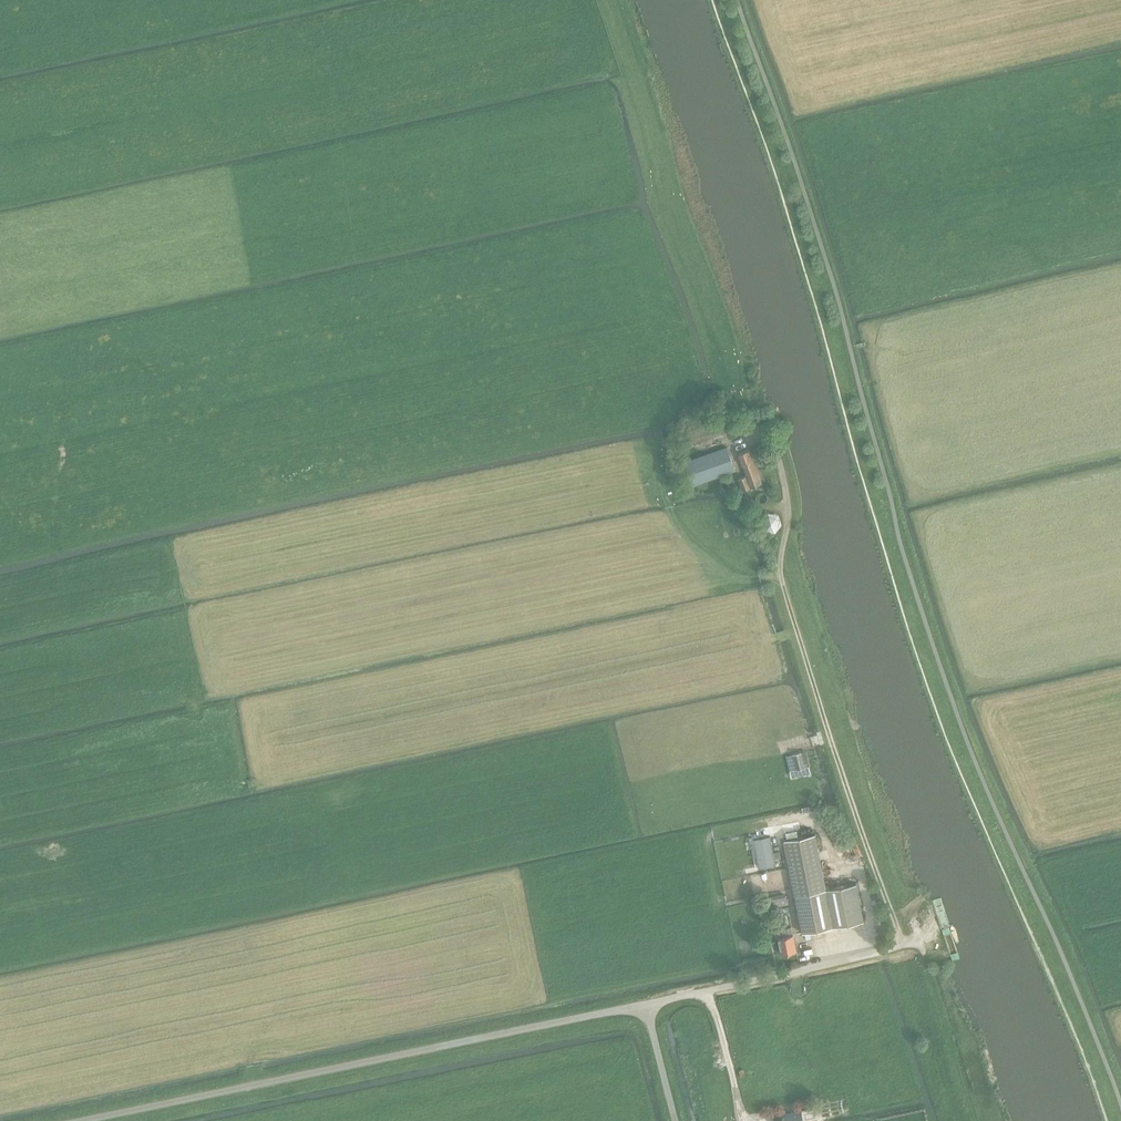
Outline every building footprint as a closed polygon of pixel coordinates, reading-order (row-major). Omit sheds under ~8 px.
[(693,484),(735,469),(727,448),(685,463),(693,484)] [(742,490),(762,483),(750,450),(738,454),(742,465),(743,464),(747,475),(738,478),(742,490)] [(767,530),(776,531),(782,525),(780,514),(770,513),(766,517),(764,519),(767,530)] [(793,754),(797,769),(805,767),(801,752),(793,754)] [(856,882),(826,888),(815,833),(785,839),(795,893),(803,931),(864,919),(856,882)] [(780,851),(772,852),(769,836),(754,839),(760,867),(775,865),(774,858),(781,857),(780,851)] [(785,869),(765,871),(767,890),(787,888),(785,869)] [(785,895),(764,899),(765,906),(787,902),(785,895)] [(906,911),(907,916),(926,911),(925,906),(906,911)] [(781,953),(796,950),(791,926),(782,928),(784,935),(778,936),(781,953)] [(773,1114),(775,1120),(803,1120),(801,1109),(773,1114)]
